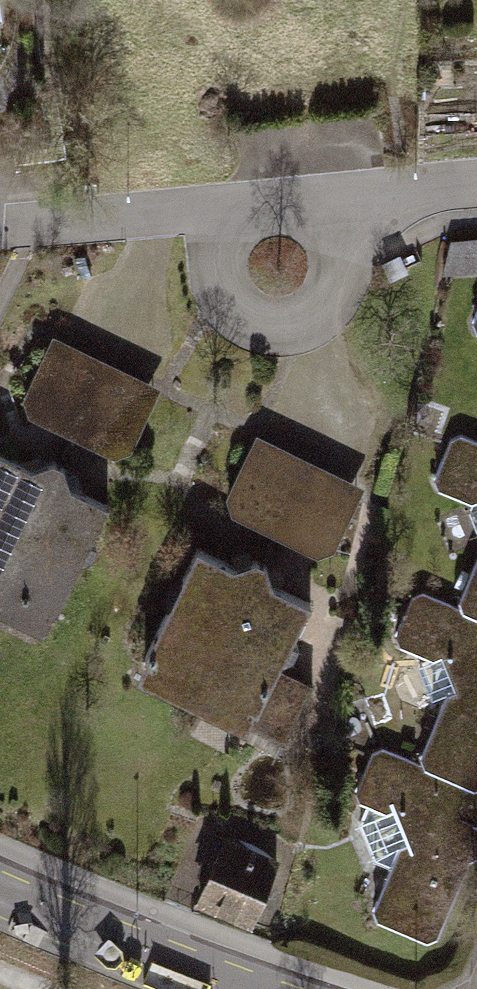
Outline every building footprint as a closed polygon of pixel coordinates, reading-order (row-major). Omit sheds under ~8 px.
[(476,282),(461,320),(464,333),(476,339),(476,282)] [(148,388),(39,341),(5,418),(114,465),(148,388)] [(450,435),(438,439),(421,478),(426,490),(459,504),(471,539),(446,602),(448,608),(450,614),(476,626),(476,447),(450,435)] [(354,489),(244,439),(209,514),(320,564),(354,489)] [(32,481),(0,466),(0,545),(32,481)] [(95,512),(36,484),(0,559),(0,629),(31,644),(95,512)] [(170,710),(232,579),(178,554),(117,685),(170,710)] [(297,607),(238,579),(176,713),(235,740),(297,607)] [(410,593),(399,596),(383,636),(386,646),(421,661),(434,692),(409,758),(412,765),(414,769),(460,790),(474,784),(476,777),(476,626),(450,614),(448,608),(410,593)] [(412,765),(369,746),(359,751),(342,791),(345,800),(375,812),(388,842),(361,912),(366,923),(414,943),(425,938),(455,861),(465,856),(472,840),(469,830),(464,828),(476,791),(474,784),(460,790),(414,769),(412,765)] [(275,864),(225,843),(200,903),(250,924),(275,864)]
